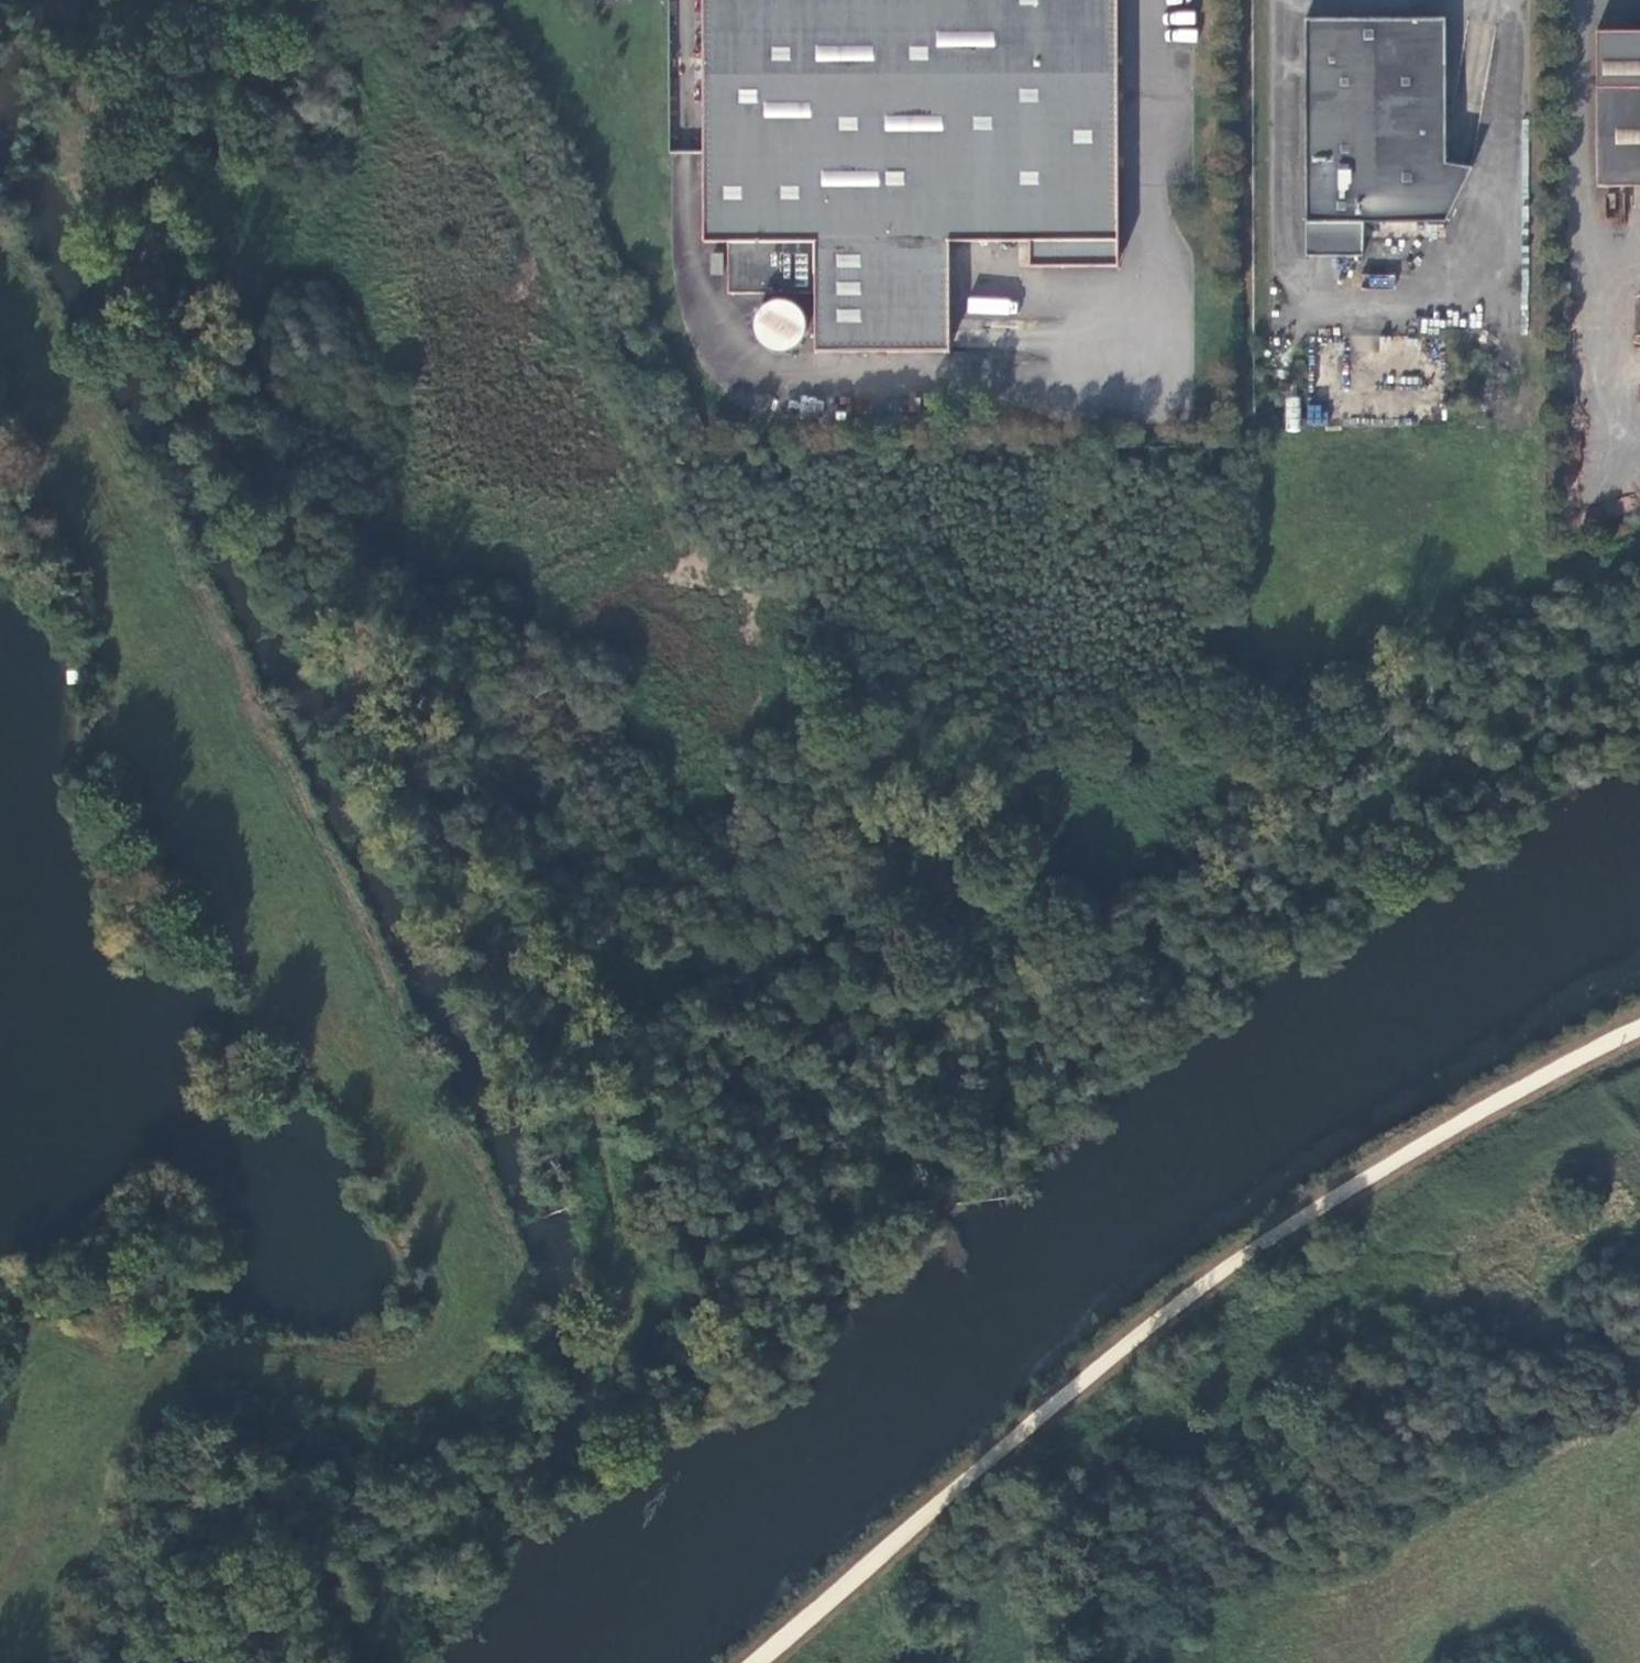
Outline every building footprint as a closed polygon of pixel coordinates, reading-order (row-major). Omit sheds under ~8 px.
[(1117,0),(701,0),(700,239),(724,240),(727,291),(810,293),(815,352),(947,350),(947,241),(1027,242),(1028,266),(1115,266),(1117,0)] [(1374,18),(1304,17),(1305,255),(1357,255),(1361,223),(1442,223),(1467,166),(1443,163),(1442,19),(1374,18)] [(1639,191),(1639,92),(1597,93),(1597,191),(1639,191)]
